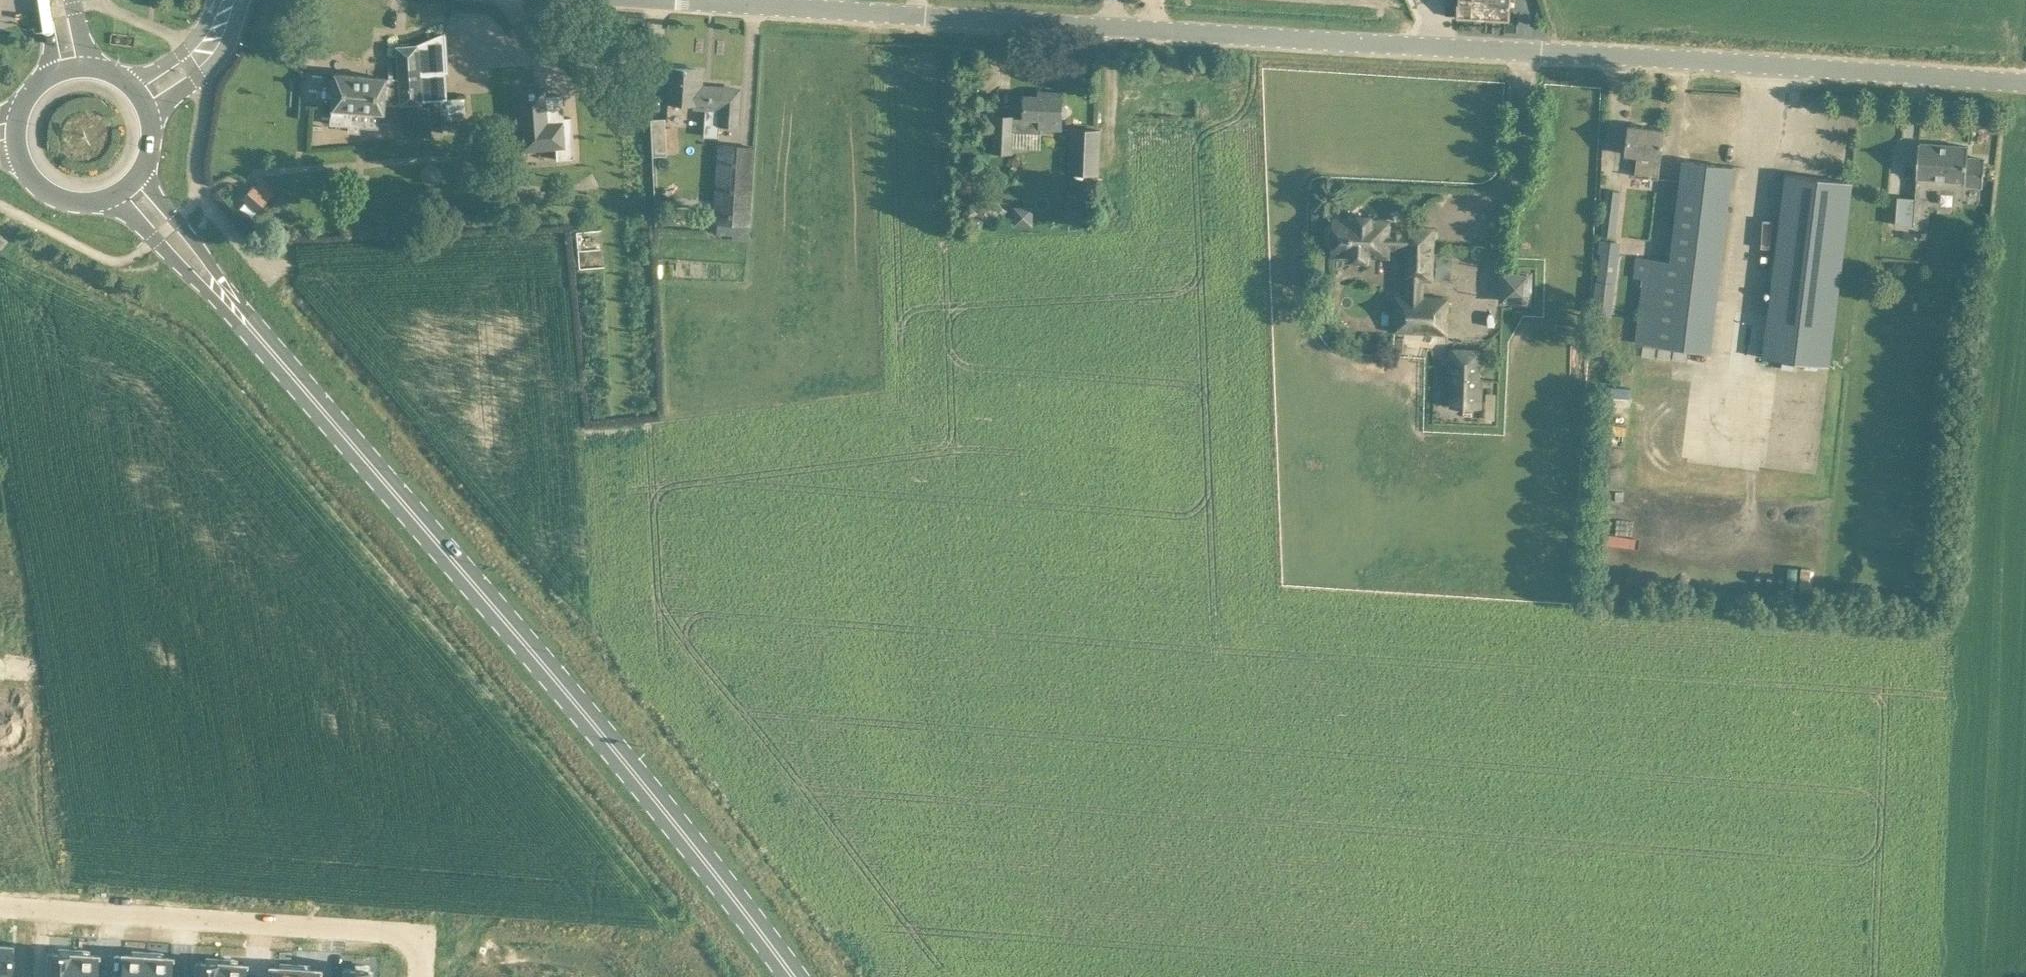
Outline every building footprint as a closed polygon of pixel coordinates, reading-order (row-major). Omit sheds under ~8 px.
[(1510,0),(1458,0),(1457,17),(1509,20),(1510,0)] [(419,73),(447,71),(444,33),(417,45),(396,46),(398,77),(385,78),(385,77),(333,73),(330,124),(348,125),(348,131),(359,132),(359,126),(378,127),(379,112),(383,112),(383,104),(400,103),(400,104),(421,103),(419,73)] [(736,124),(737,113),(738,93),(722,91),(722,87),(694,85),(695,69),(669,67),(667,101),(693,103),(693,108),(707,109),(706,120),(717,121),(717,123),(736,124)] [(535,88),(518,90),(522,150),(556,148),(556,159),(573,158),(571,117),(563,117),(561,94),(544,96),(544,92),(535,92),(535,88)] [(1061,127),(1062,117),(1065,117),(1067,115),(1068,108),(1066,105),(1062,105),(1063,93),(1046,92),(1046,96),(1025,95),(1024,116),(994,115),(993,150),(1012,150),(1013,128),(1039,130),(1040,126),(1061,127)] [(439,97),(440,112),(463,111),(462,97),(439,97)] [(430,105),(406,106),(407,136),(431,135),(430,105)] [(674,147),(672,126),(664,126),(664,117),(649,118),(652,155),(665,154),(665,148),(674,147)] [(1658,177),(1662,149),(1664,129),(1629,125),(1625,154),(1638,155),(1636,174),(1658,177)] [(1073,129),(1071,173),(1098,174),(1100,130),(1073,129)] [(1918,143),(1916,177),(1965,181),(1964,185),(1983,186),(1984,158),(1967,157),(1968,146),(1918,143)] [(716,234),(732,235),(731,241),(746,242),(747,224),(749,225),(753,147),(717,144),(712,222),(717,223),(716,234)] [(1627,156),(1625,173),(1635,173),(1637,156),(1627,156)] [(1720,267),(1730,186),(1733,166),(1683,160),(1680,180),(1671,261),(1720,267)] [(1786,173),(1783,193),(1762,357),(1828,365),(1852,182),(1786,173)] [(272,194),(260,183),(245,199),(257,211),(272,194)] [(1606,189),(1601,234),(1614,236),(1619,191),(1606,189)] [(1088,222),(1090,195),(1069,194),(1068,221),(1088,222)] [(1913,225),(1916,197),(1897,196),(1895,224),(1913,225)] [(980,227),(994,211),(985,203),(978,212),(974,209),(967,217),(980,227)] [(1405,249),(1404,278),(1432,280),(1434,228),(1406,227),(1406,231),(1390,230),(1390,220),(1334,218),(1333,254),(1351,255),(1351,260),(1368,260),(1368,256),(1389,256),(1389,248),(1405,249)] [(1592,313),(1612,316),(1620,243),(1601,241),(1596,280),(1595,280),(1592,313)] [(1643,288),(1647,258),(1636,256),(1632,286),(1643,288)] [(1535,273),(1503,272),(1502,305),(1534,306),(1535,273)] [(1393,293),(1391,331),(1448,334),(1449,296),(1405,294),(1393,293)] [(1481,407),(1482,379),(1479,379),(1480,350),(1450,349),(1449,379),(1452,379),(1451,406),(1481,407)] [(11,945),(0,944),(0,976),(9,976),(11,945)] [(73,949),(58,948),(58,952),(49,951),(47,971),(47,976),(72,976),(73,949)] [(72,976),(97,976),(97,974),(96,974),(98,954),(88,954),(88,950),(73,949),(72,976)] [(147,951),(132,950),(132,954),(122,953),(121,975),(121,976),(146,976),(147,951)] [(146,976),(171,976),(170,976),(171,956),(162,956),(162,952),(147,951),(146,976)] [(221,958),(206,957),(206,961),(196,960),(195,976),(220,976),(221,958)] [(220,976),(244,976),(245,963),(236,963),(236,959),(221,958),(220,976)] [(295,963),(280,962),(280,966),(270,966),(269,976),(294,976),(295,963)] [(294,976),(319,976),(319,969),(310,968),(310,964),(295,963),(294,976)] [(370,969),(368,969),(368,965),(355,964),(355,968),(344,967),(343,976),(369,976),(370,969)]
